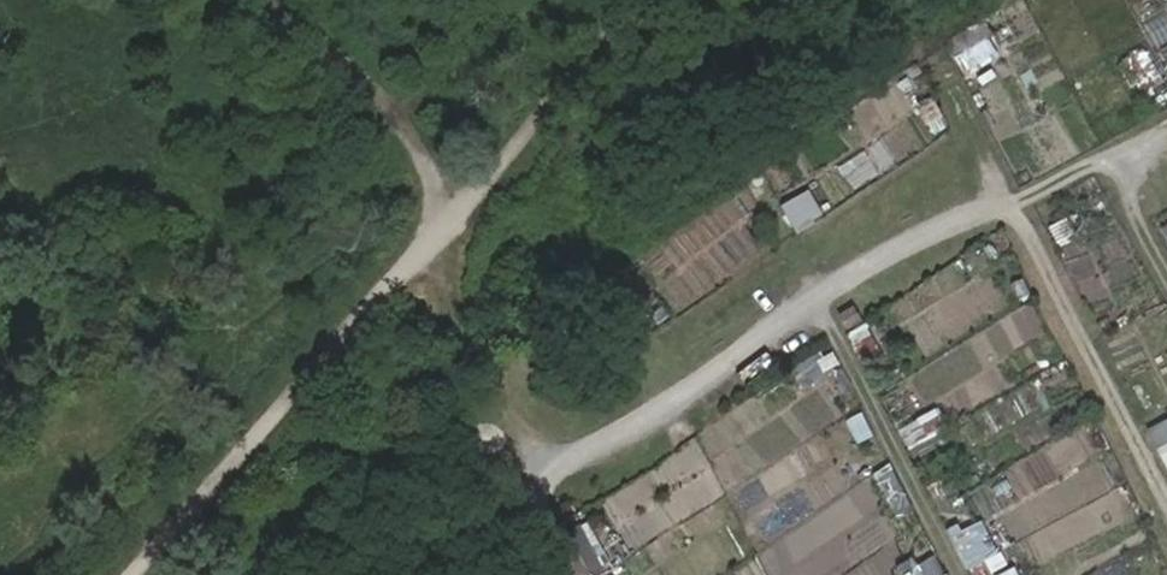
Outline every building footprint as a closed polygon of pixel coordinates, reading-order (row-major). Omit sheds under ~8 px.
[(810,189),(784,201),(796,226),(822,214),(810,189)] [(1149,422),(1166,465),(1166,415),(1149,422)] [(951,534),(969,565),(1000,547),(982,516),(951,534)] [(903,574),(949,574),(934,548),(899,568),(903,574)] [(987,574),(1021,574),(1019,566),(987,574)]
